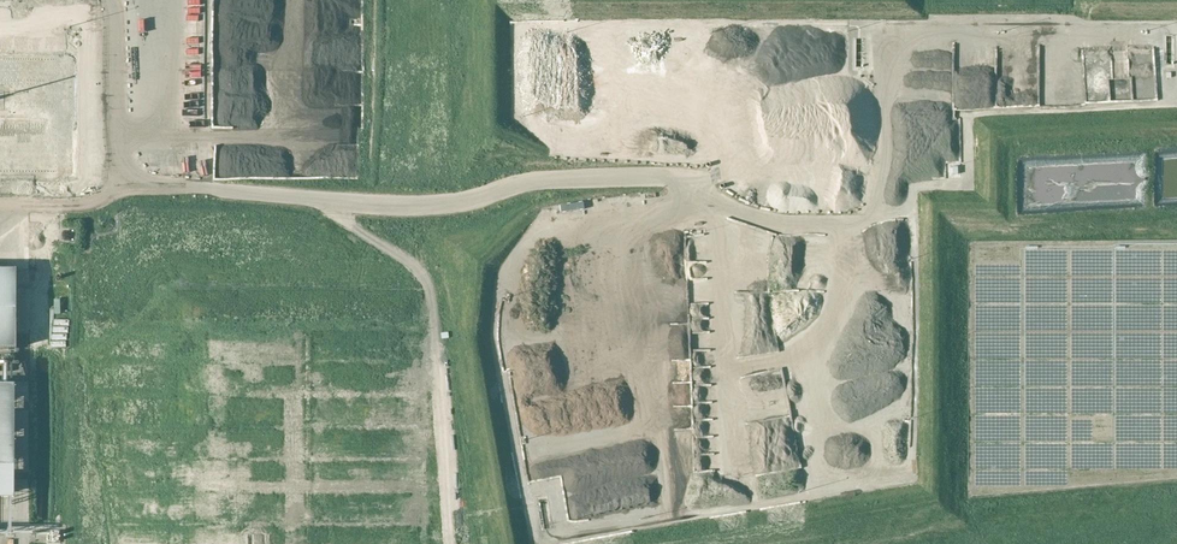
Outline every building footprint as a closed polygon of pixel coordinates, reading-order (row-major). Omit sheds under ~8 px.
[(671,33),(675,43),(684,40),(680,30),(671,33)] [(974,41),(970,44),(979,55),(982,52),(974,41)] [(964,106),(982,107),(983,93),(965,92),(964,106)] [(91,98),(63,97),(62,111),(90,112),(91,98)] [(206,175),(207,157),(199,157),(199,175),(206,175)] [(17,348),(17,269),(0,269),(0,348),(17,348)]
